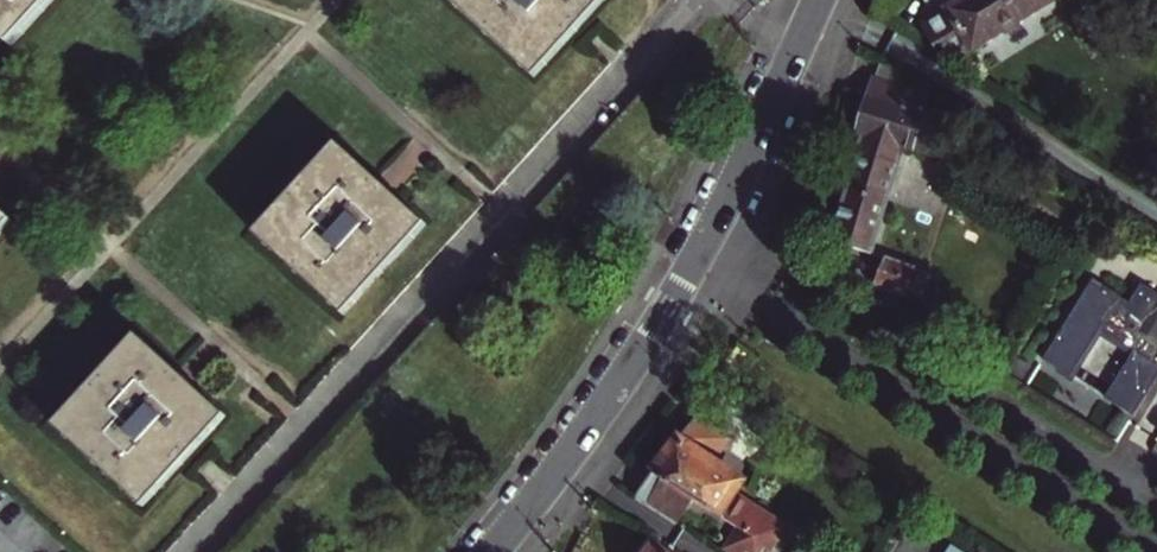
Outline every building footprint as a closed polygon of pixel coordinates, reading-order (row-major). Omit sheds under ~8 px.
[(6,23),(28,0),(0,0),(0,17),(6,23)] [(527,60),(582,0),(462,0),(527,60)] [(933,53),(939,67),(1050,0),(956,0),(916,25),(933,53)] [(902,144),(948,158),(957,126),(937,120),(939,113),(925,109),(924,114),(918,112),(923,95),(898,87),(902,74),(878,58),(856,132),(862,134),(832,240),(868,252),(902,144)] [(257,226),(334,296),(406,217),(369,182),(330,146),(269,212),(257,226)] [(916,298),(920,284),(914,282),(918,268),(883,259),(876,286),(916,298)] [(1036,360),(1064,378),(1094,331),(1126,352),(1096,399),(1127,417),(1156,370),(1156,368),(1149,363),(1154,356),(1156,358),(1156,298),(1136,284),(1120,308),(1112,302),(1116,298),(1098,286),(1096,288),(1086,281),(1036,360)] [(131,485),(204,407),(170,375),(127,335),(54,414),(131,485)] [(734,551),(767,551),(784,527),(734,493),(743,480),(710,458),(724,439),(692,417),(639,495),(681,522),(695,500),(739,529),(727,547),(734,551)] [(669,550),(671,547),(667,544),(665,547),(652,536),(654,533),(651,531),(637,551),(671,551),(669,550)]
